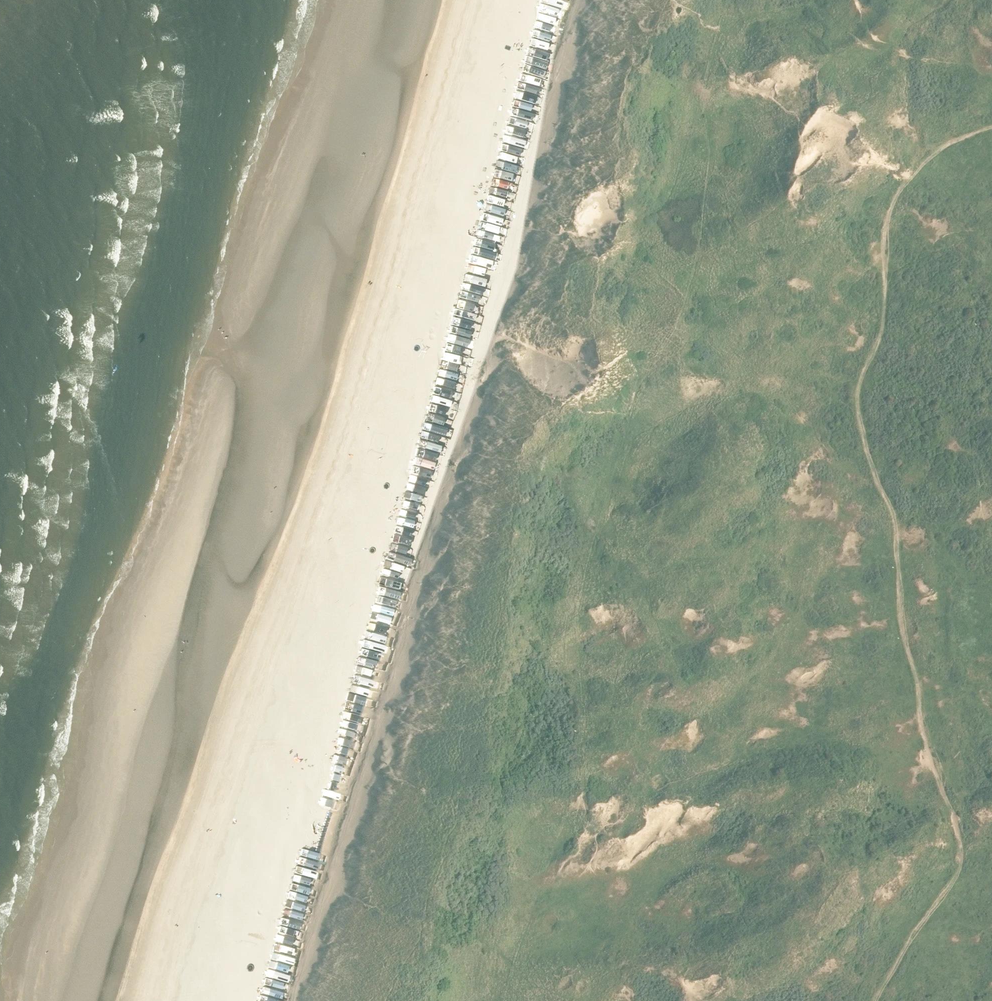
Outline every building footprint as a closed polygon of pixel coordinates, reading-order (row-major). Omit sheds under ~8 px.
[(530,78),(543,83),(551,59),(557,61),(559,53),(545,49),(548,41),(555,43),(558,32),(541,26),(527,69),(532,71),(530,78)] [(511,132),(533,137),(539,114),(536,113),(543,86),(535,84),(535,80),(525,78),(511,132)] [(504,179),(518,180),(519,174),(504,172),(504,179)] [(501,189),(515,190),(515,181),(502,180),(501,189)] [(500,188),(498,195),(511,199),(513,192),(500,188)] [(491,220),(506,224),(510,210),(495,206),(491,220)] [(505,235),(507,226),(488,221),(486,230),(505,235)] [(470,345),(472,330),(461,329),(459,343),(470,345)] [(411,511),(406,525),(419,530),(425,515),(415,512),(416,510),(410,508),(413,501),(428,507),(432,497),(425,495),(428,486),(430,486),(434,473),(422,468),(417,481),(416,481),(405,509),(411,511)] [(425,512),(427,506),(412,503),(411,509),(425,512)] [(406,528),(398,553),(409,556),(411,548),(413,548),(418,531),(406,528)] [(400,599),(403,582),(407,583),(410,567),(392,564),(385,596),(400,599)] [(387,598),(384,607),(383,606),(375,630),(386,634),(394,608),(392,608),(395,601),(387,598)] [(325,806),(337,808),(338,802),(326,800),(325,806)] [(339,819),(340,813),(327,809),(325,816),(339,819)] [(336,838),(341,823),(325,818),(320,833),(336,838)] [(313,860),(325,863),(330,846),(333,847),(335,839),(318,835),(314,851),(316,851),(313,860)] [(279,937),(274,959),(283,961),(287,938),(279,937)]
